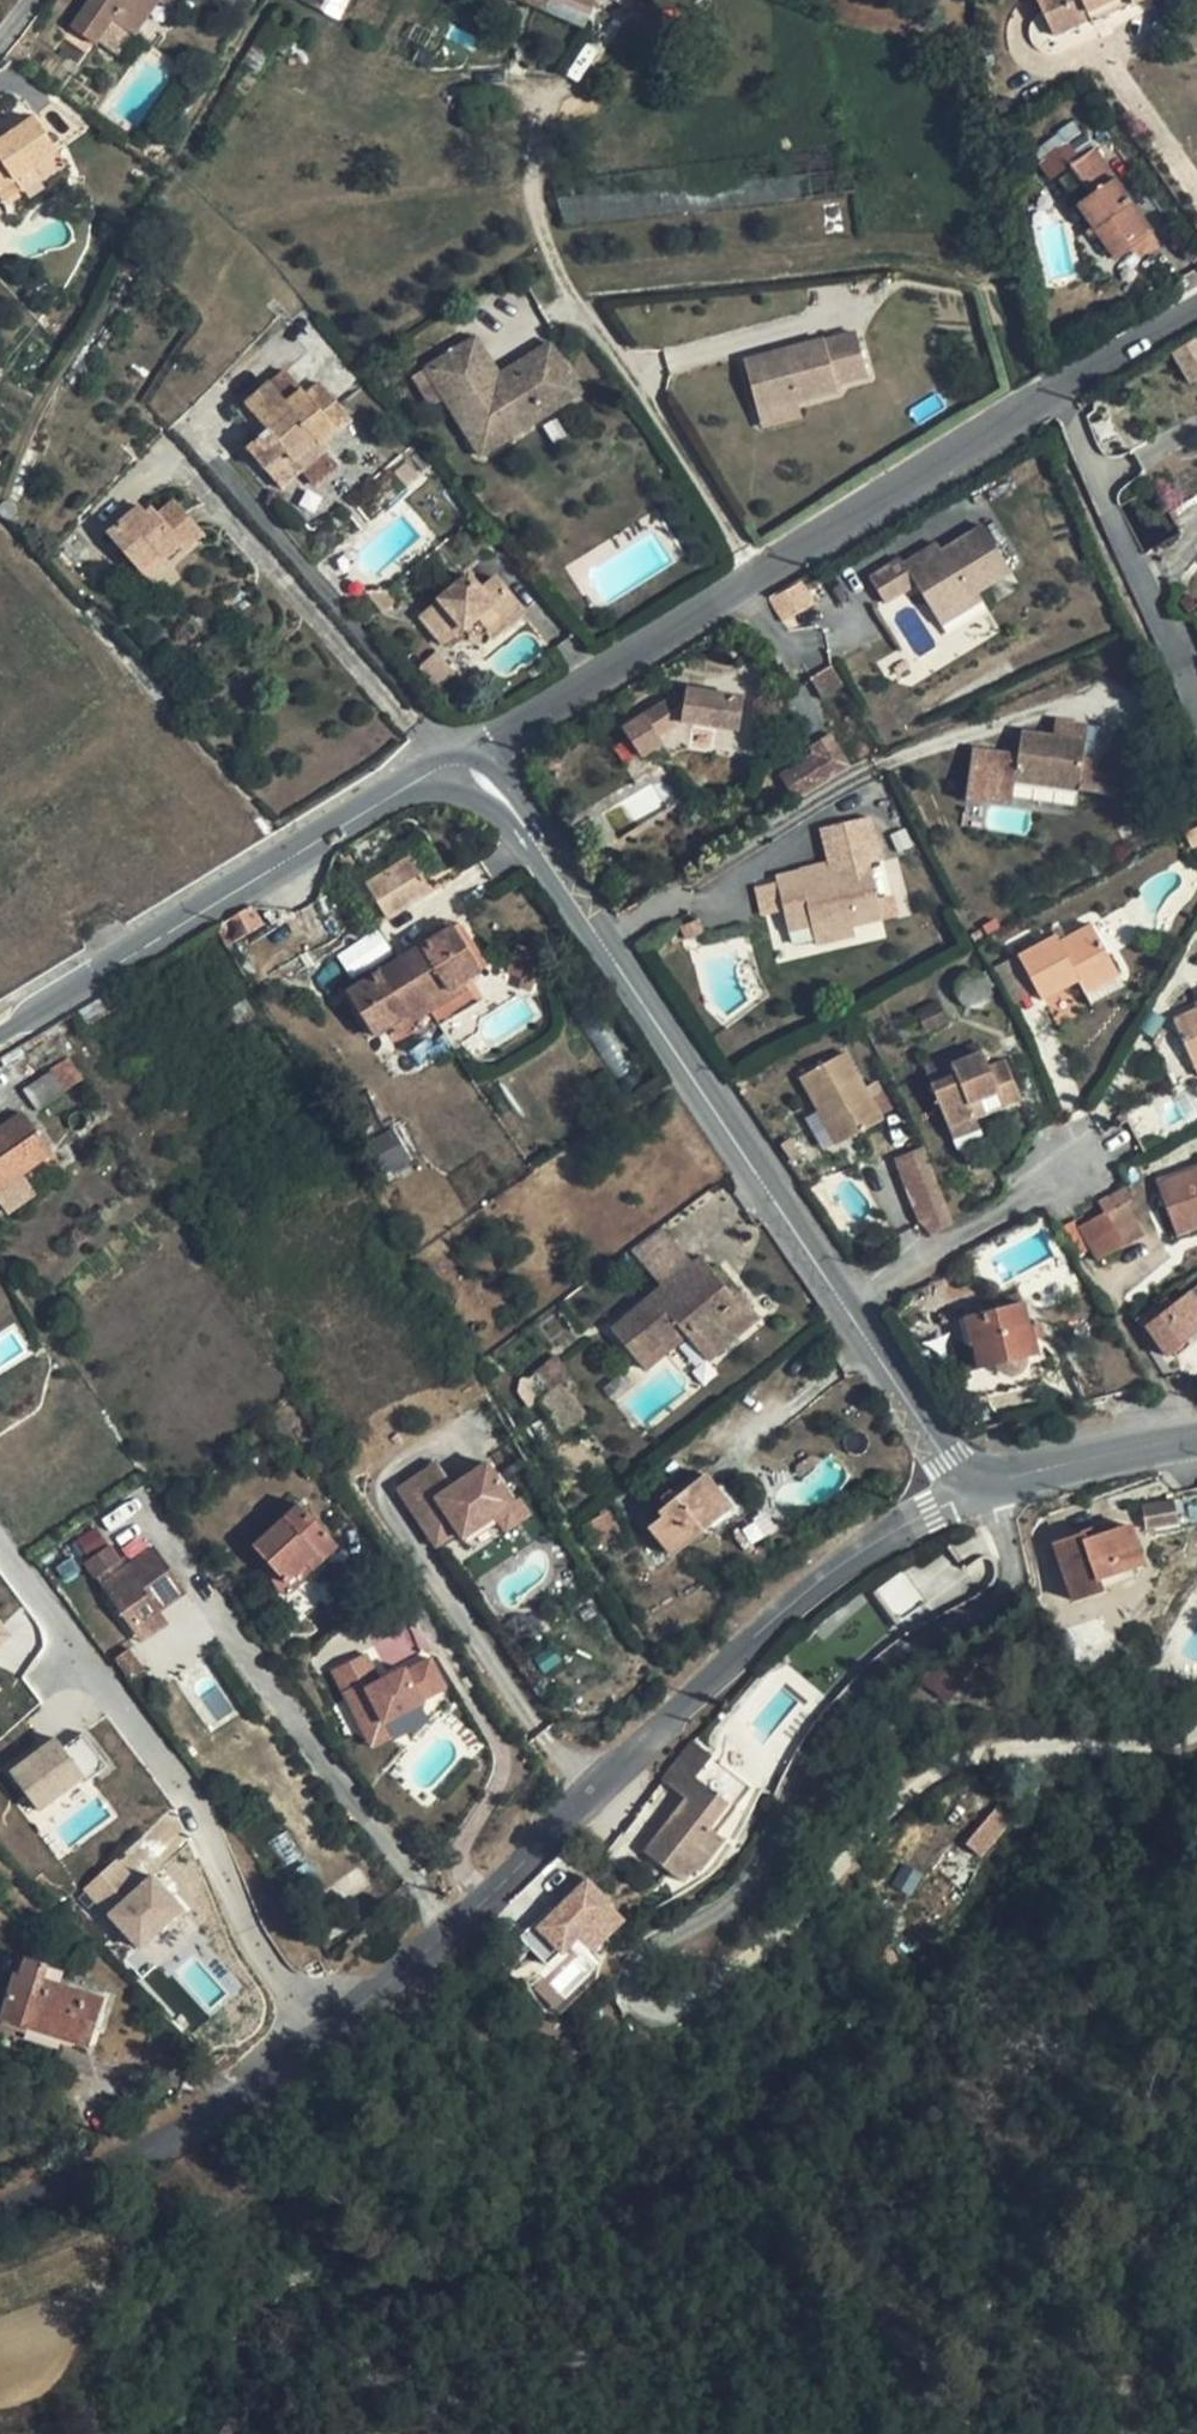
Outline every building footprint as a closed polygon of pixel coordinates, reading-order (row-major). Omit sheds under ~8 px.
[(71,27),(96,46),(113,21),(136,36),(160,3),(162,0),(90,0),(71,27)] [(341,20),(351,0),(303,0),(341,20)] [(526,0),(546,9),(550,0),(526,0)] [(1055,37),(1092,20),(1089,13),(1104,5),(1110,17),(1145,0),(1037,0),(1055,37)] [(168,8),(160,3),(136,36),(146,43),(168,8)] [(1110,17),(1104,5),(1089,13),(1092,20),(1094,24),(1110,17)] [(136,36),(113,21),(96,46),(118,61),(136,36)] [(36,116),(9,135),(0,141),(0,191),(15,181),(36,167),(58,151),(36,116)] [(5,129),(0,132),(0,141),(9,135),(5,129)] [(1039,165),(1066,144),(1059,135),(1031,156),(1039,165)] [(1066,144),(1039,165),(1051,181),(1072,166),(1082,159),(1070,141),(1066,144)] [(857,191),(848,148),(553,182),(566,225),(857,191)] [(1153,232),(1095,149),(1082,159),(1072,166),(1093,196),(1079,206),(1116,258),(1153,232)] [(44,179),(36,167),(15,181),(23,193),(44,179)] [(773,354),(746,361),(759,412),(800,401),(840,390),(838,383),(870,374),(859,335),(827,343),(826,339),(786,350),(789,360),(776,364),(773,354)] [(1193,380),(1196,378),(1196,339),(1177,350),(1193,380)] [(501,379),(477,341),(460,352),(484,390),(501,379)] [(584,396),(552,346),(501,379),(484,390),(460,352),(427,373),(472,442),(494,428),(506,446),(584,396)] [(786,350),(773,354),(776,364),(789,360),(786,350)] [(307,395),(287,371),(270,384),(246,403),(269,430),(261,437),(249,448),(281,487),(302,471),(287,452),(310,433),(320,446),(353,421),(321,383),(307,395)] [(800,401),(759,412),(764,428),(804,417),(800,401)] [(269,430),(246,403),(239,411),(261,437),(269,430)] [(506,446),(494,428),(472,442),(484,461),(506,446)] [(320,446),(310,433),(287,452),(302,471),(325,452),(320,446)] [(420,477),(407,462),(396,472),(409,487),(420,477)] [(1162,486),(1157,477),(1148,482),(1153,491),(1162,486)] [(204,533),(176,502),(159,516),(152,522),(146,514),(141,507),(111,534),(140,569),(160,553),(165,559),(183,543),(187,548),(204,533)] [(1187,521),(1180,507),(1174,511),(1181,525),(1187,521)] [(159,516),(153,509),(146,514),(152,522),(159,516)] [(899,561),(869,578),(885,604),(915,587),(933,620),(1008,573),(981,529),(940,554),(924,564),(920,556),(902,566),(899,561)] [(935,547),(920,556),(924,564),(940,554),(935,547)] [(165,559),(160,553),(140,569),(149,579),(169,564),(165,559)] [(1013,581),(1008,573),(933,620),(938,628),(1013,581)] [(482,590),(469,575),(439,599),(440,600),(420,617),(443,646),(464,629),(469,635),(482,636),(489,631),(496,640),(528,615),(497,577),(482,590)] [(808,608),(795,585),(779,595),(771,599),(784,622),(808,608)] [(398,603),(388,592),(367,593),(383,612),(398,603)] [(833,616),(824,600),(808,608),(784,622),(793,639),(833,616)] [(482,636),(469,635),(469,644),(483,644),(482,636)] [(435,654),(416,671),(436,693),(455,677),(435,654)] [(834,668),(811,682),(821,698),(844,683),(834,668)] [(745,696),(687,687),(644,715),(659,737),(680,722),(693,725),(738,732),(740,733),(745,696)] [(659,737),(644,715),(623,728),(643,756),(663,743),(659,737)] [(1080,791),(1089,723),(1055,718),(1053,736),(1022,731),(1019,752),(975,745),(966,798),(1010,805),(1014,781),(1080,791)] [(738,732),(693,725),(690,748),(735,755),(738,732)] [(790,806),(852,767),(829,730),(806,745),(811,752),(772,776),(790,806)] [(830,863),(821,865),(823,874),(832,872),(871,862),(884,859),(876,826),(868,817),(822,828),(830,863)] [(1183,831),(1193,849),(1196,847),(1196,824),(1183,831)] [(433,890),(411,856),(366,884),(388,918),(433,890)] [(823,874),(804,879),(802,870),(776,876),(777,883),(784,911),(789,933),(813,927),(815,937),(853,928),(884,920),(871,862),(832,872),(823,874)] [(460,874),(454,864),(445,869),(452,880),(460,874)] [(821,865),(802,870),(804,879),(823,874),(821,865)] [(784,911),(777,883),(754,888),(760,917),(784,911)] [(266,924),(253,904),(216,926),(228,947),(266,924)] [(482,972),(451,921),(425,937),(427,942),(373,975),(371,970),(345,987),(376,1037),(393,1026),(397,1033),(469,988),(466,982),(482,972)] [(1121,976),(1092,923),(1067,937),(1068,940),(1061,944),(1056,935),(1018,956),(1038,993),(1040,996),(1060,985),(1063,990),(1077,982),(1085,996),(1121,976)] [(1067,937),(1061,927),(1054,931),(1056,935),(1061,944),(1068,940),(1067,937)] [(856,939),(853,928),(815,937),(817,947),(856,939)] [(347,972),(390,950),(380,931),(337,952),(347,972)] [(1018,956),(1017,954),(996,966),(1017,1005),(1038,993),(1018,956)] [(991,983),(993,988),(999,985),(991,968),(981,974),(983,975),(988,978),(991,983)] [(1126,986),(1121,976),(1085,996),(1091,1005),(1126,986)] [(1063,990),(1060,985),(1040,996),(1043,1001),(1063,990)] [(1174,1019),(1195,1068),(1196,1068),(1196,1008),(1174,1019)] [(1169,1031),(1161,1028),(1154,1043),(1161,1047),(1169,1031)] [(983,1050),(979,1041),(923,1063),(926,1072),(983,1050)] [(989,1065),(983,1050),(926,1072),(954,1141),(982,1130),(977,1120),(972,1106),(1001,1094),(1006,1108),(1023,1101),(1005,1059),(989,1065)] [(870,1095),(846,1052),(800,1078),(819,1112),(830,1106),(849,1140),(884,1120),(879,1112),(870,1095)] [(67,1092),(52,1071),(24,1091),(39,1110),(67,1092)] [(891,1106),(882,1088),(870,1095),(879,1112),(891,1106)] [(1006,1108),(1001,1094),(972,1106),(977,1120),(1006,1108)] [(799,1107),(791,1096),(775,1105),(783,1117),(799,1107)] [(849,1140),(830,1106),(819,1112),(839,1146),(849,1140)] [(23,1113),(0,1129),(0,1191),(24,1174),(53,1154),(23,1113)] [(985,1139),(982,1130),(954,1141),(958,1150),(985,1139)] [(953,1224),(930,1162),(900,1174),(918,1220),(932,1235),(953,1224)] [(1156,1182),(1176,1235),(1196,1228),(1196,1167),(1156,1182)] [(24,1174),(0,1191),(0,1202),(8,1213),(38,1192),(24,1174)] [(1133,1198),(1125,1185),(1098,1202),(1104,1212),(1078,1227),(1097,1262),(1125,1246),(1107,1213),(1128,1200),(1133,1198)] [(1147,1235),(1128,1200),(1107,1213),(1125,1246),(1147,1235)] [(694,1263),(664,1226),(631,1250),(662,1287),(663,1289),(694,1263)] [(712,1270),(701,1257),(694,1263),(663,1289),(662,1287),(611,1330),(642,1365),(663,1347),(668,1352),(687,1336),(695,1329),(717,1355),(761,1317),(753,1307),(755,1305),(730,1277),(723,1282),(712,1270)] [(730,1277),(719,1265),(712,1270),(723,1282),(730,1277)] [(1173,1304),(1168,1298),(1136,1321),(1144,1332),(1149,1329),(1168,1357),(1194,1336),(1191,1330),(1196,1326),(1196,1286),(1173,1304)] [(1025,1304),(1023,1295),(963,1309),(966,1319),(1025,1304)] [(1031,1327),(1025,1304),(966,1319),(972,1343),(974,1342),(980,1367),(963,1371),(970,1402),(1046,1383),(1039,1353),(1032,1327),(1031,1327)] [(717,1355),(695,1329),(687,1336),(709,1362),(717,1355)] [(668,1352),(663,1347),(642,1365),(647,1370),(668,1352)] [(579,1401),(564,1382),(549,1395),(546,1397),(539,1403),(553,1421),(579,1401)] [(439,1464),(399,1490),(438,1549),(461,1533),(465,1540),(497,1518),(517,1506),(489,1465),(468,1479),(455,1488),(446,1475),(439,1464)] [(459,1467),(446,1475),(455,1488),(468,1479),(459,1467)] [(733,1507),(706,1474),(677,1498),(670,1490),(660,1498),(667,1506),(659,1512),(663,1516),(649,1528),(672,1557),(733,1507)] [(299,1504),(290,1494),(273,1510),(282,1520),(253,1545),(287,1583),(308,1565),(319,1555),(324,1560),(339,1547),(300,1503),(299,1504)] [(517,1506),(497,1518),(507,1533),(532,1517),(522,1502),(517,1506)] [(1168,1502),(1138,1512),(1144,1528),(1174,1517),(1168,1502)] [(623,1532),(611,1511),(583,1526),(595,1548),(623,1532)] [(1145,1564),(1131,1526),(1098,1537),(1086,1541),(1084,1534),(1054,1545),(1073,1601),(1102,1590),(1101,1588),(1098,1579),(1133,1568),(1145,1564)] [(1098,1537),(1096,1530),(1084,1534),(1086,1541),(1098,1537)] [(112,1546),(86,1563),(98,1580),(100,1579),(105,1586),(103,1587),(135,1633),(160,1615),(189,1595),(157,1550),(116,1578),(112,1571),(124,1563),(112,1546)] [(324,1560),(319,1555),(308,1565),(313,1570),(324,1560)] [(1136,1576),(1133,1568),(1098,1579),(1101,1588),(1136,1576)] [(160,1615),(135,1633),(144,1645),(169,1628),(160,1615)] [(12,1635),(0,1616),(0,1648),(12,1635)] [(975,1663),(956,1648),(938,1672),(929,1666),(919,1679),(947,1700),(975,1663)] [(425,1700),(449,1687),(434,1657),(409,1670),(408,1668),(383,1681),(369,1653),(336,1671),(367,1731),(386,1721),(387,1722),(426,1702),(425,1700)] [(148,1678),(131,1655),(117,1665),(134,1688),(148,1678)] [(394,1737),(386,1721),(367,1731),(375,1747),(394,1737)] [(7,1772),(39,1813),(86,1777),(54,1736),(7,1772)] [(713,1756),(694,1741),(663,1781),(682,1796),(696,1777),(713,1756)] [(721,1761),(703,1783),(730,1803),(737,1808),(753,1787),(721,1761)] [(700,1780),(696,1777),(682,1796),(686,1799),(700,1780)] [(703,1783),(700,1780),(686,1799),(669,1821),(673,1824),(664,1836),(659,1832),(644,1852),(670,1872),(682,1858),(695,1869),(700,1872),(725,1839),(717,1833),(709,1828),(730,1803),(703,1783)] [(737,1808),(730,1803),(709,1828),(717,1833),(737,1808)] [(673,1824),(669,1821),(659,1832),(664,1836),(673,1824)] [(1001,1838),(987,1826),(965,1850),(980,1862),(1001,1838)] [(695,1869),(682,1858),(670,1872),(683,1883),(695,1869)] [(123,1860),(82,1882),(94,1906),(136,1884),(123,1860)] [(151,1872),(104,1913),(138,1951),(184,1910),(151,1872)] [(579,1872),(517,1935),(546,1964),(576,1934),(589,1947),(621,1914),(579,1872)] [(49,1964),(27,1957),(22,1974),(16,1973),(2,2019),(31,2028),(33,2021),(69,2033),(67,2039),(90,2046),(105,1997),(60,1983),(45,1979),(49,1966),(49,1964)] [(64,1971),(49,1966),(45,1979),(60,1983),(64,1971)] [(69,2033),(33,2021),(31,2028),(67,2039),(69,2033)]
